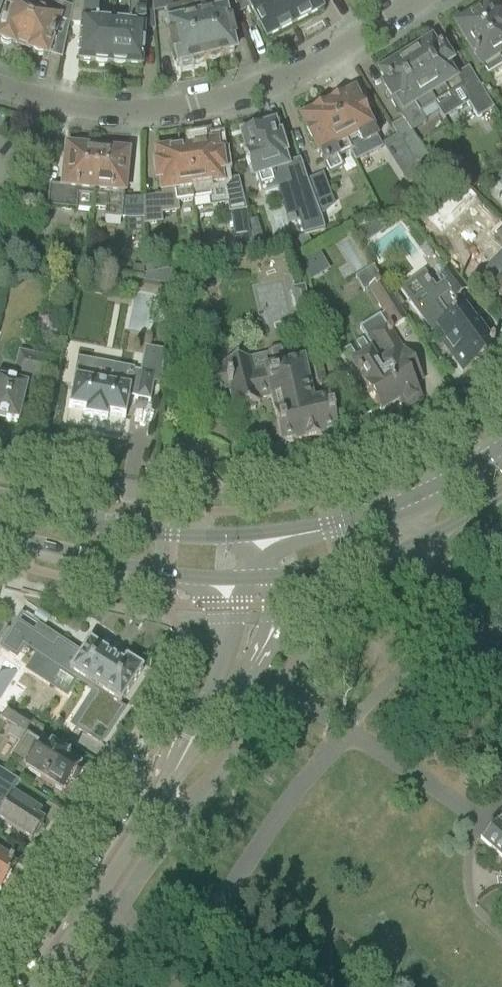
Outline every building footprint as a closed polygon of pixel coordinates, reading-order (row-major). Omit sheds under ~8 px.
[(21,48),(38,0),(22,0),(21,3),(11,0),(10,1),(0,29),(0,41),(1,41),(2,44),(7,45),(10,44),(21,48)] [(21,48),(33,52),(34,55),(40,57),(42,55),(45,56),(46,54),(47,51),(60,56),(59,59),(61,59),(68,24),(72,9),(61,5),(61,6),(52,3),(53,1),(53,0),(38,0),(21,48)] [(109,67),(111,67),(114,69),(119,69),(122,68),(140,69),(143,31),(154,31),(153,13),(151,0),(140,0),(139,8),(128,7),(127,20),(113,19),(109,67)] [(153,13),(171,9),(169,0),(151,0),(153,13)] [(191,4),(192,6),(205,60),(209,60),(214,61),(219,57),(222,57),(222,56),(233,53),(230,41),(232,41),(228,24),(226,25),(221,3),(220,0),(207,0),(191,4)] [(238,15),(248,10),(265,43),(292,28),(278,0),(232,0),(238,15)] [(292,28),(320,14),(313,0),(278,0),(292,28)] [(104,66),(109,67),(113,19),(98,18),(99,5),(75,3),(73,8),(72,9),(69,24),(81,25),(78,64),(93,65),(96,67),(101,68),(104,66)] [(205,60),(192,6),(174,10),(175,14),(165,16),(170,38),(168,38),(172,55),(174,54),(177,67),(187,64),(188,65),(192,64),(197,65),(202,61),(205,60)] [(497,21),(495,22),(487,9),(470,20),(469,17),(459,24),(460,26),(457,28),(471,51),(467,53),(476,68),(480,65),(488,78),(501,69),(501,28),(497,21)] [(457,111),(467,105),(477,120),(493,110),(486,98),(484,95),(473,78),(469,71),(458,78),(442,52),(439,54),(438,52),(436,54),(430,44),(419,51),(416,48),(403,56),(433,105),(448,96),(457,111)] [(392,68),(380,75),(386,85),(384,86),(385,88),(382,89),(402,122),(391,129),(395,136),(415,166),(426,159),(415,141),(410,133),(412,132),(425,124),(419,114),(433,105),(403,56),(389,64),(392,68)] [(329,104),(326,105),(349,153),(354,163),(367,156),(379,150),(365,119),(367,118),(360,105),(358,106),(352,95),(342,100),(341,98),(339,99),(337,98),(330,101),(329,104)] [(349,153),(326,105),(322,107),(320,106),(312,110),(311,113),(309,114),(310,116),(301,120),(307,131),(304,132),(311,146),(313,145),(329,175),(341,169),(337,159),(349,153)] [(259,130),(242,135),(248,156),(244,157),(249,174),(254,173),(261,197),(289,189),(303,237),(306,236),(324,232),(321,221),(315,205),(307,183),(299,161),(283,166),(280,155),(282,154),(278,139),(276,140),(272,128),(260,131),(259,130)] [(395,136),(382,144),(383,147),(408,187),(418,203),(432,194),(423,179),(415,166),(395,136)] [(197,146),(185,148),(193,203),(208,201),(209,209),(227,206),(228,214),(244,212),(243,207),(240,187),(230,189),(229,183),(220,184),(220,181),(219,174),(222,174),(220,158),(216,158),(215,146),(200,149),(197,146)] [(163,197),(142,200),(143,221),(143,227),(162,224),(161,216),(178,213),(177,205),(193,203),(185,148),(172,150),(171,153),(156,155),(158,167),(155,167),(157,183),(161,183),(163,197)] [(47,206),(47,208),(76,211),(91,212),(91,207),(97,151),(93,151),(91,149),(85,149),(83,150),(65,149),(62,181),(62,188),(49,186),(47,206)] [(97,151),(91,207),(106,208),(105,219),(120,221),(127,154),(110,153),(108,151),(102,150),(101,152),(97,151)] [(322,178),(307,183),(315,205),(330,200),(322,178)] [(122,201),(120,221),(143,221),(142,200),(128,200),(122,200),(122,201)] [(492,234),(501,243),(501,223),(492,234)] [(480,278),(501,300),(501,256),(480,278)] [(143,276),(142,283),(169,288),(171,271),(143,276)] [(434,290),(414,305),(435,333),(440,329),(448,341),(447,341),(456,354),(455,355),(454,356),(465,371),(461,374),(462,375),(496,350),(494,347),(495,346),(492,343),(491,344),(485,336),(484,337),(477,327),(476,327),(469,317),(468,318),(455,301),(453,299),(467,289),(451,271),(438,280),(444,289),(437,294),(434,290)] [(175,274),(174,297),(189,298),(190,274),(175,274)] [(349,368),(345,371),(355,387),(361,383),(369,397),(380,414),(396,403),(402,412),(419,401),(409,384),(418,378),(402,352),(400,353),(387,331),(404,321),(394,304),(387,294),(379,281),(367,289),(375,302),(379,309),(375,312),(378,318),(362,328),(361,331),(362,335),(364,337),(365,339),(374,353),(349,368)] [(292,290),(291,290),(296,315),(309,312),(303,287),(292,290)] [(71,389),(67,408),(84,411),(83,417),(106,421),(107,415),(124,419),(128,398),(149,402),(152,385),(159,386),(162,352),(145,349),(141,371),(131,369),(116,366),(112,387),(73,379),(72,381),(71,389)] [(222,371),(198,376),(199,381),(204,400),(227,395),(232,412),(236,411),(237,415),(255,410),(254,407),(259,406),(258,402),(270,400),(274,420),(274,421),(273,422),(273,423),(272,424),(271,425),(271,426),(271,427),(271,428),(271,429),(271,430),(271,431),(271,432),(272,433),(272,434),(273,434),(273,435),(274,436),(275,437),(276,438),(277,438),(278,439),(279,439),(280,446),(293,443),(293,446),(304,443),(317,441),(317,440),(321,439),(321,437),(334,434),(331,422),(334,422),(332,413),(329,414),(326,402),(311,405),(306,386),(316,383),(311,361),(301,364),(286,367),(283,353),(278,350),(270,352),(267,356),(271,371),(251,375),(248,360),(244,361),(243,358),(224,362),(225,366),(221,367),(222,371)] [(9,423),(10,422),(17,424),(26,387),(25,387),(27,380),(49,385),(54,366),(55,362),(50,361),(44,359),(19,353),(13,376),(0,373),(0,421),(9,423)] [(189,362),(178,365),(181,376),(192,373),(189,362)] [(9,625),(0,619),(0,639),(9,625)] [(16,625),(1,648),(15,658),(16,657),(22,647),(24,648),(25,648),(37,656),(48,664),(48,663),(65,674),(79,683),(97,695),(83,718),(82,717),(81,719),(81,720),(77,726),(75,729),(90,739),(96,730),(105,736),(108,732),(108,731),(123,708),(119,706),(119,705),(128,693),(132,686),(140,674),(142,670),(126,660),(125,659),(122,664),(88,642),(79,655),(56,640),(51,647),(16,624),(16,625)] [(48,664),(37,656),(24,675),(67,703),(79,683),(65,674),(48,663),(48,664)] [(434,691),(442,700),(451,691),(444,682),(434,691)] [(45,782),(62,793),(71,780),(75,783),(83,771),(24,733),(31,722),(11,709),(0,717),(0,722),(14,731),(9,738),(18,745),(10,759),(45,782)] [(14,831),(31,842),(33,839),(34,840),(42,828),(40,827),(43,823),(33,817),(38,811),(32,807),(12,794),(19,783),(0,771),(0,822),(14,831)] [(476,801),(483,807),(493,796),(486,790),(476,801)] [(481,839),(480,840),(501,859),(501,817),(496,823),(496,822),(481,839)] [(15,866),(0,856),(0,889),(15,866)]
